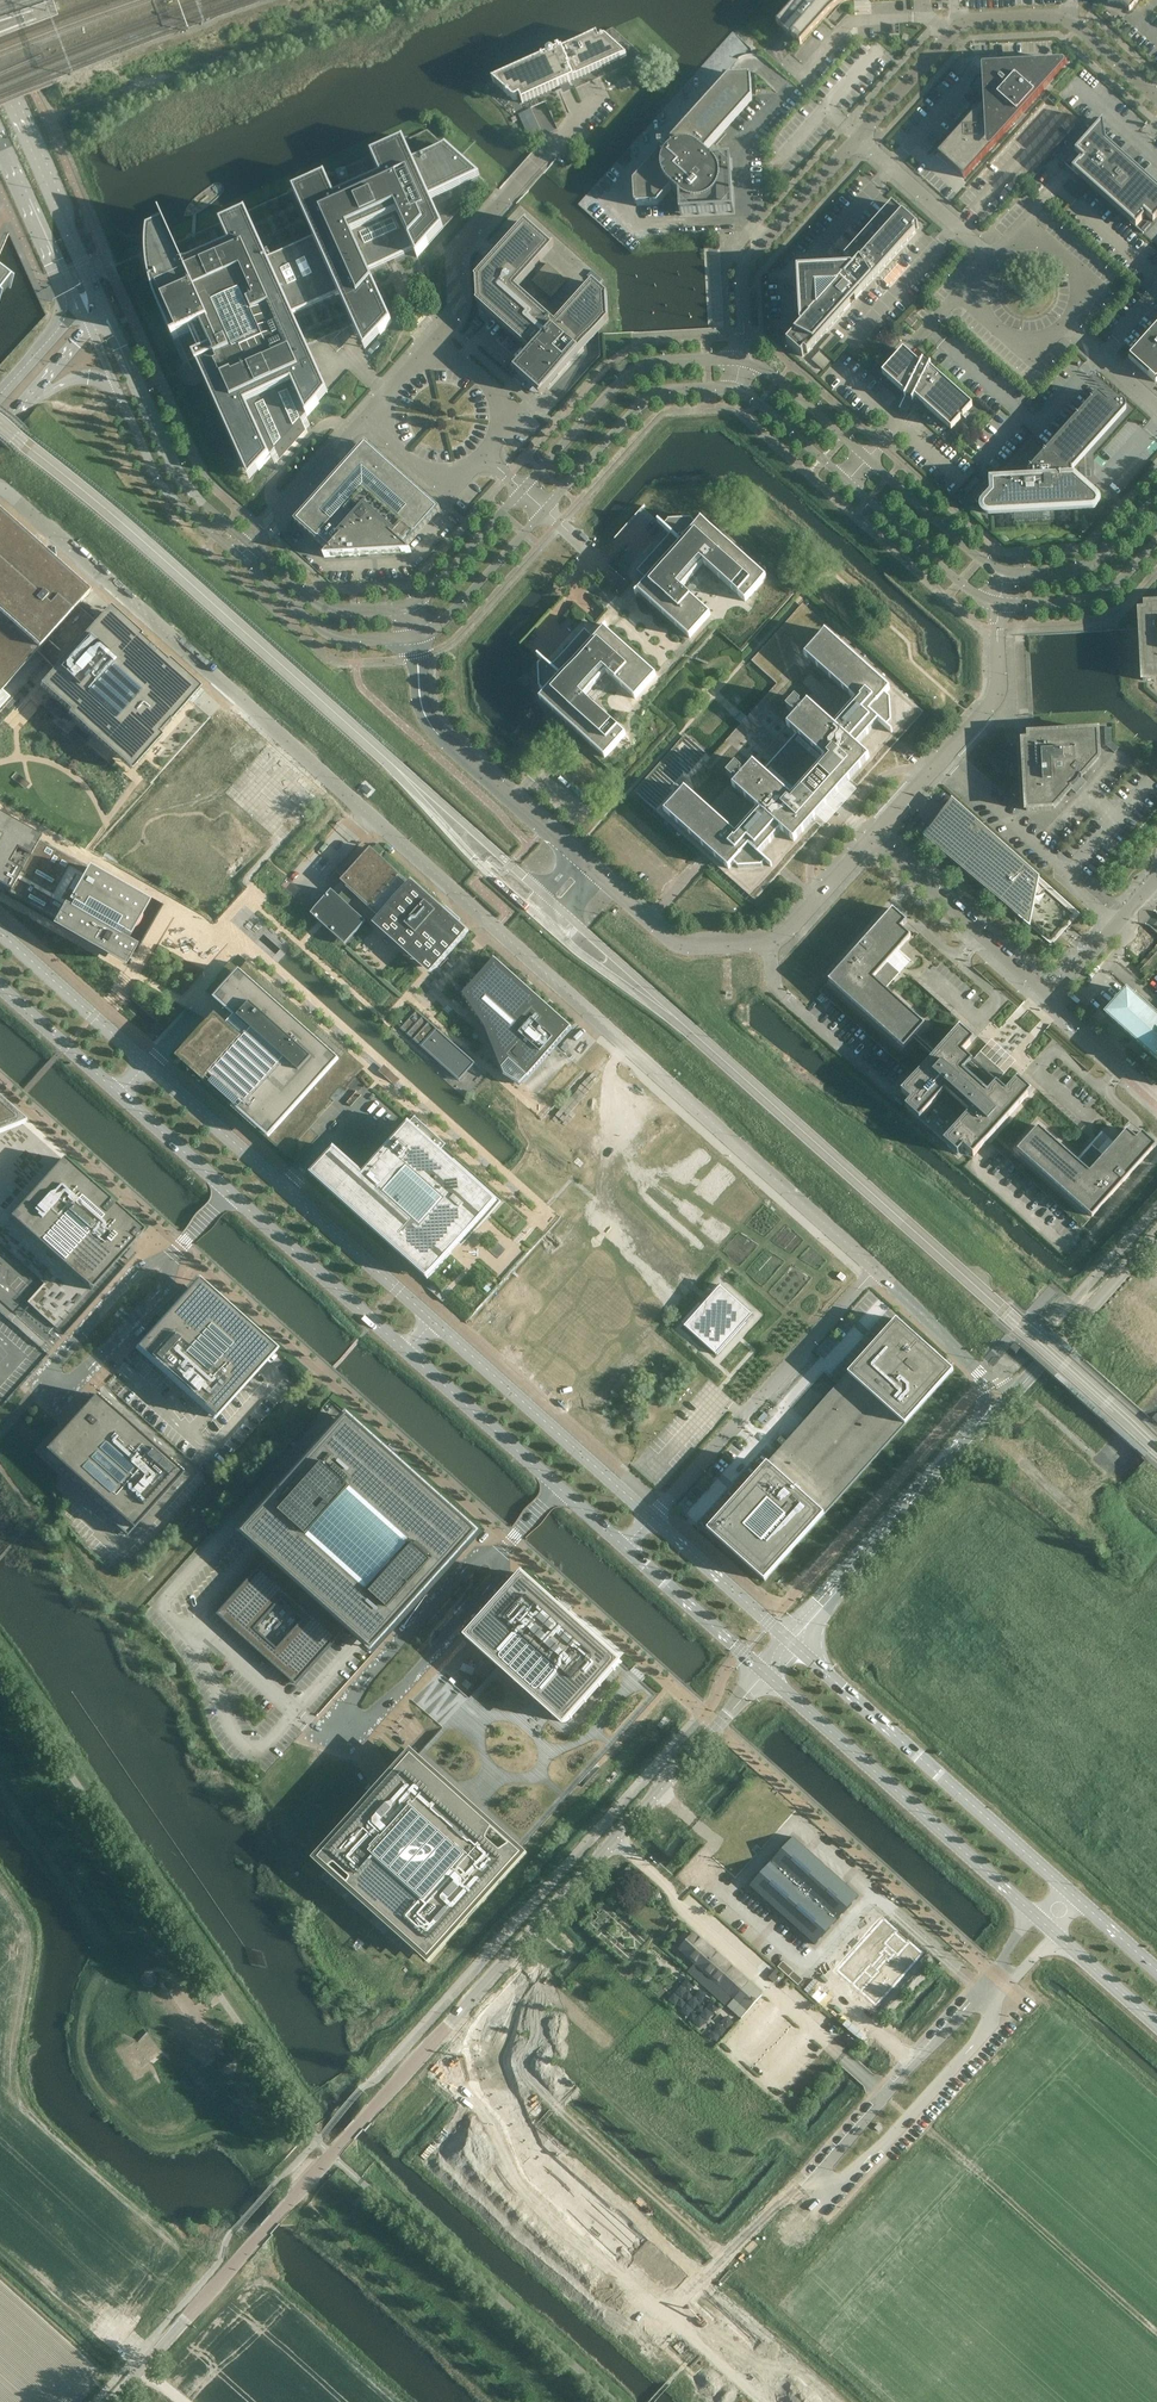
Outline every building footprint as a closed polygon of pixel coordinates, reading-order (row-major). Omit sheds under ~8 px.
[(774,21),(782,28),(780,31),(786,36),(793,42),(795,40),(800,45),(840,0),(792,0),(774,21)] [(1108,3),(1120,3),(1129,11),(1139,0),(1108,0),(1108,3)] [(543,59),(481,87),(513,116),(645,57),(613,28),(550,56),(549,54),(546,54),(544,55),(543,59)] [(1068,62),(991,66),(982,67),(984,103),(938,155),(964,178),(1068,62)] [(728,78),(637,181),(634,184),(635,206),(657,205),(671,189),(679,196),(680,216),(734,213),(731,159),(712,160),(704,153),(752,99),(751,77),(740,77),(728,78)] [(1107,142),(1103,121),(1094,131),(1087,124),(1086,125),(1093,132),(1075,152),(1084,159),(1082,161),(1081,160),(1073,169),(1065,162),(1065,163),(1141,232),(1142,231),(1136,226),(1144,217),(1143,216),(1144,214),(1153,222),(1156,217),(1156,188),(1129,162),(1130,160),(1126,156),(1124,158),(1107,142)] [(427,130),(404,140),(332,173),(393,309),(425,274),(417,257),(485,181),(446,146),(427,130)] [(332,173),(246,211),(151,254),(152,268),(154,281),(158,294),(163,307),(176,337),(173,338),(174,340),(177,339),(187,360),(194,357),(198,366),(201,365),(247,467),(256,463),(258,471),(290,435),(319,403),(315,395),(327,390),(307,346),(353,325),(359,337),(377,329),(380,335),(392,322),(388,314),(393,309),(332,173)] [(797,270),(798,288),(800,325),(801,326),(787,342),(802,356),(803,355),(802,354),(805,351),(808,353),(851,305),(850,304),(849,305),(843,300),(849,293),(855,299),(855,300),(916,233),(913,230),(916,227),(917,228),(918,227),(892,204),(844,257),(854,267),(853,268),(852,267),(797,270)] [(476,278),(477,303),(532,352),(515,371),(541,395),(608,320),(607,296),(593,283),(556,325),(516,289),(535,267),(553,247),(526,223),(476,278)] [(905,322),(911,327),(917,320),(911,315),(905,322)] [(482,324),(476,318),(469,325),(476,331),(482,324)] [(1128,358),(1156,382),(1156,381),(1156,326),(1128,358)] [(920,365),(916,361),(903,350),(882,374),(899,388),(906,395),(904,397),(911,400),(913,396),(951,430),(972,406),(929,368),(931,365),(923,361),(920,365)] [(1120,413),(1098,393),(1045,452),(1030,439),(999,473),(1000,482),(992,482),(993,497),(986,505),(985,508),(985,510),(987,512),(989,512),(1088,506),(1087,493),(1072,479),(1071,467),(1120,413)] [(413,534),(414,533),(416,534),(437,510),(366,446),(299,521),(319,539),(320,538),(321,539),(332,549),(324,558),(412,553),(403,545),(413,534)] [(638,592),(636,594),(635,594),(647,580),(637,572),(670,535),(658,523),(659,522),(643,508),(617,537),(625,545),(608,564),(628,582),(611,601),(683,666),(716,629),(742,652),(793,594),(705,515),(701,519),(767,578),(745,602),(704,565),(682,589),(711,615),(690,638),(638,592)] [(0,514),(0,617),(39,652),(89,594),(51,560),(0,514)] [(669,522),(664,527),(659,522),(658,523),(670,535),(637,572),(647,580),(635,594),(636,594),(638,592),(690,638),(711,615),(682,589),(704,565),(745,602),(767,578),(701,519),(696,525),(691,521),(669,522)] [(683,666),(611,601),(594,620),(574,602),(556,621),(548,614),(522,643),(538,657),(539,656),(552,667),(585,630),(595,639),(607,626),(608,627),(605,629),(657,675),(636,699),(607,673),(585,698),(626,735),(605,758),(578,734),(574,738),(624,783),(676,726),(650,703),(683,666)] [(685,734),(634,791),(755,900),(924,712),(803,603),(751,661),(777,684),(711,757),(685,734)] [(1146,680),(1156,680),(1156,604),(1145,605),(1145,610),(1144,611),(1139,612),(1143,681),(1146,680)] [(64,672),(37,702),(68,729),(65,734),(135,796),(215,705),(111,613),(99,626),(83,611),(45,655),(64,672)] [(0,616),(0,693),(37,651),(38,651),(0,616)] [(585,630),(552,667),(539,656),(538,657),(543,662),(539,667),(540,690),(545,694),(540,700),(578,734),(605,758),(626,735),(585,698),(607,673),(636,699),(657,675),(605,629),(608,627),(607,626),(595,639),(585,630)] [(4,878),(0,884),(0,886),(8,891),(37,839),(25,832),(31,816),(93,850),(139,799),(135,796),(65,734),(9,683),(0,693),(0,876),(4,878)] [(1098,731),(1029,735),(1029,739),(1027,741),(1023,742),(1026,810),(1054,809),(1063,799),(1062,798),(1070,789),(1071,790),(1072,789),(1071,788),(1075,785),(1078,782),(1080,777),(1081,779),(1082,778),(1081,777),(1089,768),(1090,769),(1099,759),(1098,731)] [(936,841),(953,815),(966,827),(969,824),(962,817),(965,814),(963,812),(964,811),(955,802),(928,833),(936,841)] [(966,827),(953,815),(936,841),(950,852),(965,865),(966,864),(983,879),(984,879),(998,891),(998,890),(1015,905),(1034,879),(989,836),(991,835),(966,813),(965,814),(962,817),(969,824),(966,827)] [(1078,915),(989,836),(1034,879),(1015,905),(998,890),(998,891),(984,879),(983,879),(966,864),(965,865),(950,852),(1052,944),(1078,915)] [(37,839),(8,891),(0,886),(0,888),(56,919),(51,928),(124,969),(133,953),(136,948),(127,942),(149,903),(131,893),(128,890),(123,887),(117,884),(112,881),(107,880),(104,878),(106,874),(98,869),(96,872),(37,839)] [(430,901),(371,848),(313,914),(311,915),(345,945),(366,922),(348,905),(357,896),(413,946),(412,947),(428,961),(458,927),(443,913),(442,914),(429,902),(430,901)] [(960,1027),(937,1053),(916,1034),(925,1024),(886,989),(900,973),(888,962),(911,937),(902,928),(907,922),(893,909),(829,981),(904,1048),(913,1037),(934,1056),(915,1077),(902,1092),(911,1101),(906,1107),(958,1154),(964,1148),(973,1156),(987,1142),(1032,1091),(1018,1078),(1006,1091),(963,1052),(974,1040),(960,1027)] [(216,1024),(185,1058),(216,1086),(214,1088),(286,1152),(332,1100),(330,1099),(341,1087),(342,1089),(361,1068),(238,958),(240,956),(238,954),(231,963),(230,962),(217,977),(217,978),(206,991),(207,992),(209,990),(237,1015),(223,1030),(216,1024)] [(548,1007),(494,959),(479,976),(457,957),(413,1006),(527,1107),(541,1120),(585,1072),(560,1050),(577,1033),(581,1028),(581,1027),(579,1025),(574,1030),(573,1029),(548,1007)] [(1136,993),(1135,994),(1133,996),(1127,990),(1105,1014),(1156,1061),(1156,1012),(1136,993)] [(416,1011),(401,1028),(457,1078),(473,1061),(415,1010),(415,1011),(416,1011)] [(394,1085),(399,1079),(384,1067),(379,1073),(394,1085)] [(63,1159),(0,1103),(0,1230),(63,1159)] [(363,1175),(335,1149),(312,1175),(320,1182),(393,1248),(388,1253),(389,1254),(389,1253),(394,1248),(432,1283),(442,1292),(447,1297),(470,1318),(472,1317),(527,1255),(513,1242),(529,1223),(444,1147),(446,1144),(415,1116),(397,1136),(397,1137),(363,1175)] [(1039,1126),(1017,1150),(1092,1217),(1156,1145),(1142,1132),(1136,1139),(1127,1130),(1104,1156),(1092,1145),(1078,1161),(1039,1126)] [(63,1159),(0,1231),(0,1243),(44,1283),(27,1302),(57,1328),(144,1232),(63,1159)] [(843,1283),(847,1278),(841,1273),(837,1278),(843,1283)] [(276,1350),(198,1280),(136,1349),(214,1419),(276,1350)] [(752,1315),(720,1286),(684,1326),(717,1355),(752,1315)] [(896,1319),(708,1530),(765,1581),(954,1371),(896,1319)] [(1077,1359),(1079,1357),(1052,1332),(1050,1335),(1077,1359)] [(1014,1344),(1014,1345),(1011,1348),(1010,1349),(1016,1354),(1020,1350),(1014,1344)] [(1098,1417),(1101,1414),(1075,1390),(1072,1393),(1098,1417)] [(95,1395),(39,1457),(127,1536),(183,1474),(95,1395)] [(269,1557),(218,1614),(296,1685),(348,1628),(374,1651),(479,1534),(349,1417),(243,1534),(269,1557)] [(412,1755),(318,1859),(368,1903),(376,1897),(404,1921),(398,1930),(429,1957),(522,1853),(519,1851),(658,1695),(527,1577),(524,1576),(522,1576),(519,1578),(470,1632),(468,1635),(469,1638),(470,1641),(497,1665),(415,1757),(412,1755)] [(750,1885),(749,1886),(815,1945),(816,1944),(814,1943),(857,1895),(858,1896),(859,1896),(793,1837),(794,1839),(751,1886),(750,1885)] [(750,1881),(778,1850),(769,1841),(740,1872),(750,1881)] [(925,1959),(885,1924),(840,1977),(879,2011),(925,1959)] [(727,2006),(748,1982),(695,1934),(680,1950),(695,1963),(688,1971),(727,2006)] [(267,1970),(263,1953),(245,1948),(249,1965),(267,1970)] [(773,1981),(781,1973),(776,1968),(768,1977),(773,1981)] [(798,1985),(804,1979),(794,1970),(788,1976),(798,1985)] [(676,1991),(669,1999),(701,2027),(708,2019),(703,2015),(716,2000),(689,1976),(682,1983),(689,1989),(682,1996),(676,1991)] [(146,2033),(137,2043),(150,2061),(161,2053),(169,2060),(170,2058),(167,2054),(163,2049),(180,2038),(206,2062),(217,2049),(189,2022),(167,1989),(150,1998),(168,2024),(153,2034),(150,2030),(145,2027),(144,2025),(143,2027),(146,2033)]
